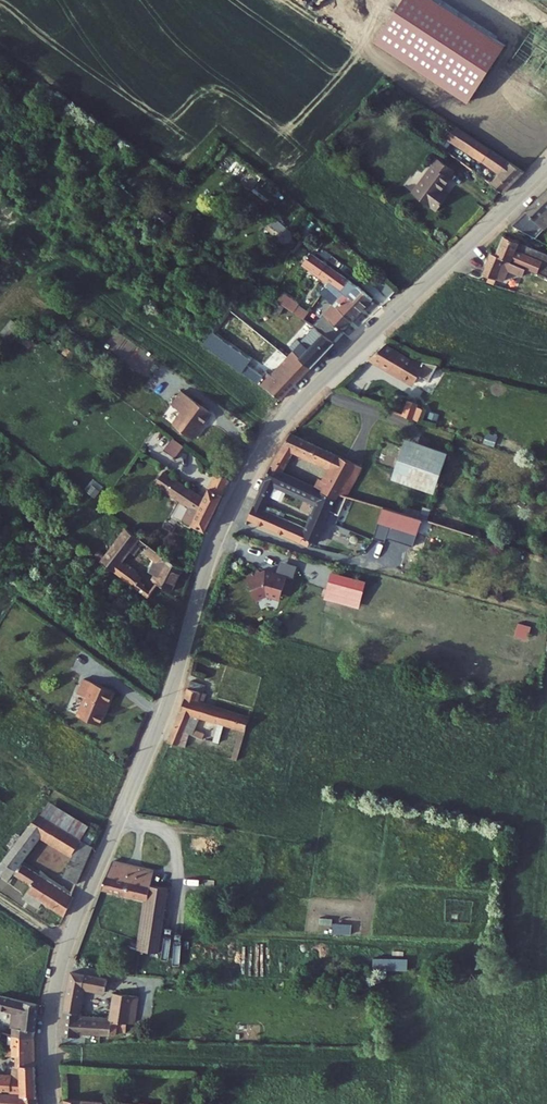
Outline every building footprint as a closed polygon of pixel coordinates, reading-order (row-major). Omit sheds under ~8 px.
[(450,29),(546,98),(546,66),(465,8),(450,29)] [(472,140),(467,148),(482,158),(488,150),(472,140)] [(499,172),(489,183),(500,191),(520,171),(488,150),(482,158),(482,160),(499,172)] [(432,165),(420,182),(445,200),(449,194),(443,190),(451,179),(449,178),(452,174),(440,165),(442,162),(435,156),(429,163),(432,165)] [(454,170),(442,162),(440,165),(452,174),(454,170)] [(423,188),(416,196),(429,206),(430,205),(437,210),(445,200),(420,182),(419,185),(423,188)] [(419,185),(412,194),(416,196),(423,188),(419,185)] [(516,221),(542,234),(546,228),(546,188),(516,221)] [(275,210),(273,214),(289,225),(291,222),(275,210)] [(273,214),(271,216),(287,229),(289,225),(273,214)] [(502,251),(531,265),(546,272),(546,257),(523,245),(526,238),(511,231),(502,251)] [(342,300),(350,290),(366,304),(379,289),(364,275),(362,277),(317,245),(310,255),(335,273),(324,288),(327,290),(329,288),(342,300)] [(497,249),(489,270),(500,275),(502,272),(510,276),(514,267),(528,273),(531,265),(502,251),(497,249)] [(387,273),(379,280),(391,291),(399,283),(387,273)] [(288,281),(282,289),(287,293),(287,292),(289,293),(294,286),(288,281)] [(325,308),(319,316),(330,325),(341,333),(366,304),(350,290),(342,300),(331,313),(325,308)] [(304,292),(299,301),(319,316),(325,308),(304,292)] [(276,303),(305,320),(311,310),(282,293),(276,303)] [(248,313),(232,301),(209,335),(234,353),(243,340),(233,334),(248,313)] [(330,325),(325,331),(336,340),(342,334),(341,333),(330,325)] [(253,331),(248,338),(262,348),(266,341),(253,331)] [(310,334),(302,343),(309,349),(318,357),(336,340),(325,331),(317,339),(310,334)] [(386,346),(368,362),(422,392),(436,366),(410,359),(386,346)] [(309,349),(304,355),(313,362),(318,357),(309,349)] [(282,367),(270,359),(262,371),(286,388),(313,362),(304,355),(300,352),(296,357),(292,354),(282,367)] [(182,394),(173,407),(185,416),(176,428),(195,442),(206,427),(203,425),(210,414),(182,394)] [(407,407),(401,421),(410,424),(416,411),(407,407)] [(329,465),(324,476),(339,483),(342,479),(350,465),(359,452),(295,423),(284,440),(294,446),(304,450),(307,444),(339,458),(334,468),(329,465)] [(164,451),(175,459),(184,447),(172,439),(164,451)] [(284,440),(279,448),(290,453),(294,446),(284,440)] [(407,440),(391,480),(432,497),(447,456),(407,440)] [(279,448),(275,455),(287,460),(290,453),(279,448)] [(359,452),(350,465),(360,471),(368,458),(359,452)] [(319,489),(310,512),(325,518),(334,498),(339,500),(341,494),(347,480),(342,479),(339,483),(324,476),(287,460),(275,455),(262,483),(272,487),(279,472),(319,489)] [(221,457),(217,465),(231,472),(234,466),(221,457)] [(169,458),(162,468),(177,479),(173,486),(190,498),(194,491),(197,493),(191,506),(197,508),(196,510),(209,516),(226,481),(213,474),(208,484),(169,458)] [(217,465),(213,474),(226,481),(231,472),(217,465)] [(347,480),(341,494),(348,496),(354,482),(347,480)] [(354,482),(348,496),(383,508),(388,494),(354,482)] [(262,483),(259,490),(269,494),(272,487),(262,483)] [(259,490),(251,509),(288,525),(294,511),(267,500),(269,494),(259,490)] [(422,506),(388,494),(383,508),(417,519),(422,506)] [(378,525),(418,537),(422,522),(383,510),(378,525)] [(294,511),(288,525),(304,532),(306,527),(310,519),(308,517),(294,511)] [(310,512),(308,517),(310,519),(306,527),(318,532),(325,518),(310,512)] [(129,515),(105,548),(143,577),(146,572),(147,571),(142,567),(144,563),(125,548),(142,525),(129,515)] [(169,545),(157,568),(175,579),(188,555),(169,545)] [(271,560),(251,566),(257,588),(268,585),(282,592),(288,569),(297,571),(300,556),(284,552),(280,563),(271,560)] [(368,575),(338,566),(332,587),(361,596),(368,575)] [(146,572),(143,577),(152,584),(155,579),(146,572)] [(518,623),(514,637),(528,641),(532,627),(518,623)] [(91,684),(83,703),(105,713),(119,679),(89,666),(83,680),(91,684)] [(190,676),(175,717),(185,719),(193,698),(209,703),(213,690),(203,687),(207,672),(194,668),(191,677),(190,676)] [(238,697),(213,690),(209,703),(233,711),(238,697)] [(257,703),(238,697),(233,711),(245,714),(253,717),(257,703)] [(245,714),(236,744),(245,746),(253,717),(245,714)] [(175,717),(170,730),(181,732),(185,719),(175,717)] [(213,742),(193,736),(191,745),(220,753),(223,741),(218,740),(222,726),(218,725),(213,742)] [(41,800),(13,844),(22,849),(41,819),(79,838),(70,858),(82,864),(100,830),(41,800)] [(13,844),(10,849),(19,858),(24,851),(22,849),(13,844)] [(25,848),(24,851),(19,858),(36,868),(31,877),(47,886),(72,900),(80,880),(25,848)] [(10,849),(3,859),(15,866),(19,858),(10,849)] [(105,880),(149,888),(151,876),(158,877),(162,861),(117,851),(105,880)] [(149,888),(140,942),(156,944),(167,879),(158,877),(151,876),(149,888)] [(44,891),(47,886),(31,877),(28,882),(44,891)] [(74,959),(69,994),(84,996),(87,976),(88,975),(90,974),(110,977),(112,964),(74,959)] [(117,1005),(88,1000),(86,1015),(115,1019),(116,1011),(122,1012),(122,1008),(130,1009),(131,1007),(133,988),(140,990),(141,982),(121,979),(117,1005)] [(15,1021),(39,1022),(43,989),(3,981),(0,994),(17,997),(14,1013),(17,1013),(15,1021)] [(133,988),(131,1007),(138,1008),(140,990),(133,988)] [(69,994),(66,1017),(86,1019),(86,1015),(88,1000),(89,997),(84,996),(69,994)] [(10,1038),(20,1038),(39,1038),(39,1022),(15,1021),(15,1028),(10,1028),(10,1038)] [(20,1038),(21,1046),(40,1046),(39,1038),(20,1038)] [(12,1078),(40,1078),(40,1046),(21,1046),(18,1046),(18,1059),(0,1059),(0,1076),(12,1076),(12,1078)] [(3,1093),(26,1093),(28,1103),(44,1103),(40,1078),(12,1078),(0,1078),(0,1093),(3,1093)] [(135,1102),(140,1103),(140,1084),(68,1078),(70,1103),(94,1103),(94,1099),(123,1102),(123,1103),(135,1103),(135,1102)]
